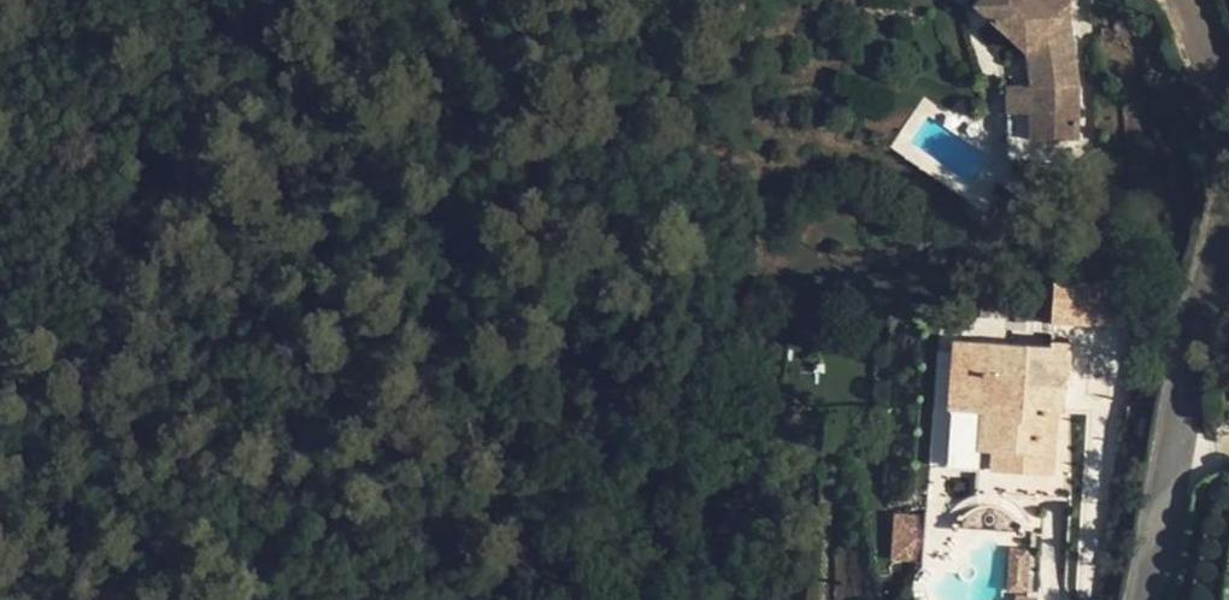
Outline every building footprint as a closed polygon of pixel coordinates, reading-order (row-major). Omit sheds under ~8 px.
[(1030,141),(1078,140),(1075,0),(984,0),(985,30),(1022,29),(1023,83),(1004,84),(1004,113),(1029,113),(1030,141)] [(1052,286),(1052,326),(1097,325),(1097,285),(1052,286)] [(1005,431),(1008,482),(1071,479),(1070,443),(1068,406),(1087,405),(1086,365),(1063,367),(1062,374),(985,377),(989,431),(1005,431)] [(1088,442),(1087,405),(1068,406),(1070,443),(1088,442)] [(1071,521),(1071,479),(1008,482),(1009,520),(1071,521)] [(919,560),(918,513),(891,514),(892,561),(919,560)]
